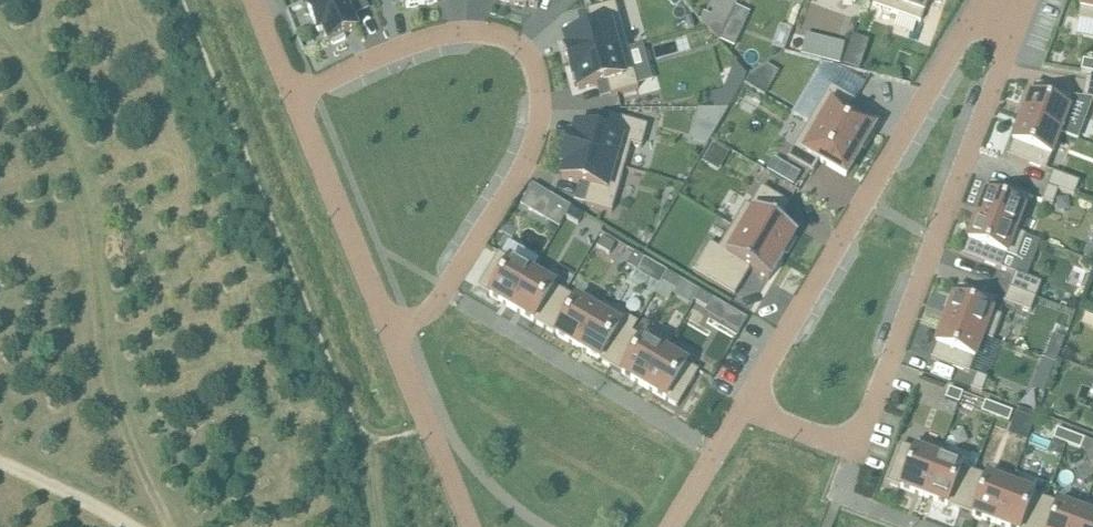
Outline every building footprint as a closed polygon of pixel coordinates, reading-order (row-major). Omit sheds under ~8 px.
[(313,9),(309,11),(319,32),(323,30),(329,44),(358,30),(347,9),(365,0),(309,0),(313,9)] [(396,8),(407,6),(407,9),(422,6),(421,0),(394,0),(396,8)] [(512,4),(527,8),(528,6),(538,9),(541,0),(513,0),(512,4)] [(874,7),(921,23),(929,0),(876,0),(874,7)] [(1078,21),(1092,23),(1092,0),(1082,0),(1078,21)] [(593,32),(565,40),(568,50),(566,51),(570,66),(627,50),(615,4),(588,12),(593,32)] [(704,14),(701,21),(719,42),(720,41),(728,25),(704,14)] [(728,25),(720,41),(735,48),(745,26),(730,19),(728,25)] [(828,61),(827,62),(840,65),(845,45),(833,42),(832,44),(828,61)] [(627,50),(570,66),(574,81),(576,80),(579,90),(607,83),(611,96),(638,89),(637,86),(627,50)] [(860,71),(863,62),(847,57),(844,65),(860,71)] [(1082,63),(1081,73),(1092,75),(1092,64),(1082,63)] [(751,76),(745,85),(765,97),(779,73),(768,66),(751,76)] [(1083,99),(1092,101),(1092,81),(1087,79),(1083,99)] [(1022,120),(1060,135),(1078,141),(1092,101),(1083,99),(1074,98),(1036,83),(1022,120)] [(831,87),(810,123),(860,153),(863,148),(866,150),(874,135),(872,133),(873,131),(874,131),(875,129),(849,114),(856,102),(854,101),(831,87)] [(724,92),(711,96),(714,109),(729,109),(724,92)] [(571,138),(567,153),(625,169),(632,146),(642,149),(648,127),(610,116),(605,136),(577,128),(573,139),(571,138)] [(1022,120),(1008,157),(1046,171),(1060,135),(1022,120)] [(810,123),(788,160),(813,174),(820,162),(846,177),(847,176),(847,175),(860,153),(810,123)] [(565,168),(562,179),(590,187),(585,205),(612,213),(625,169),(567,153),(562,168),(565,168)] [(1053,173),(1048,188),(1059,192),(1074,198),(1080,183),(1053,173)] [(992,182),(978,219),(1016,234),(1016,233),(1030,197),(992,182)] [(534,186),(523,205),(561,227),(566,218),(572,208),(534,186)] [(746,205),(732,228),(782,257),(785,253),(788,255),(796,241),(793,239),(795,236),(796,236),(797,235),(778,224),(790,205),(762,188),(751,208),(746,205)] [(1048,188),(1042,202),(1053,206),(1059,192),(1048,188)] [(572,208),(566,218),(579,225),(584,215),(572,208)] [(978,219),(964,256),(1002,270),(1007,257),(1017,261),(1026,238),(1026,236),(1016,233),(1016,234),(978,219)] [(710,244),(694,272),(735,297),(751,270),(770,281),(771,280),(770,279),(782,257),(732,228),(720,250),(710,244)] [(603,238),(597,248),(610,255),(616,246),(603,238)] [(1085,258),(1092,261),(1092,260),(1092,247),(1089,246),(1085,258)] [(635,253),(628,266),(637,271),(645,259),(642,257),(635,253)] [(499,254),(478,289),(512,309),(533,274),(532,273),(502,255),(499,254)] [(637,271),(637,273),(660,286),(662,282),(668,273),(645,259),(637,271)] [(668,273),(662,282),(675,290),(681,280),(668,273)] [(533,274),(512,309),(545,329),(566,294),(533,274)] [(1015,275),(1010,289),(1036,299),(1042,284),(1028,279),(1015,274),(1015,275)] [(959,286),(945,323),(984,337),(983,339),(994,342),(994,341),(1003,319),(992,315),(998,300),(959,286)] [(1010,289),(1005,303),(1031,313),(1036,299),(1010,289)] [(701,292),(695,302),(708,309),(713,300),(701,292)] [(566,294),(545,329),(578,348),(602,309),(601,308),(580,296),(578,300),(566,294)] [(602,309),(578,348),(611,368),(632,333),(633,333),(639,324),(604,304),(601,308),(602,309)] [(945,323),(932,360),(970,374),(970,373),(983,339),(984,337),(945,323)] [(632,333),(611,368),(644,387),(668,348),(669,348),(672,344),(649,330),(644,339),(633,333),(632,333)] [(668,348),(644,387),(678,408),(699,372),(687,365),(689,360),(669,348),(668,348)] [(977,376),(971,390),(982,394),(988,380),(987,379),(977,376)] [(962,397),(948,392),(944,402),(958,407),(962,397)] [(998,410),(984,405),(981,415),(994,420),(998,410)] [(1012,415),(998,410),(994,420),(1008,425),(1012,415)] [(1070,437),(1056,432),(1052,443),(1066,448),(1070,437)] [(1084,441),(1070,437),(1066,448),(1080,453),(1084,441)] [(913,452),(900,447),(886,484),(898,489),(898,492),(922,501),(938,459),(914,450),(913,452)] [(963,469),(938,459),(922,501),(947,511),(948,508),(960,512),(973,476),(962,471),(963,469)] [(973,476),(960,512),(970,516),(969,519),(990,526),(995,526),(1010,486),(985,477),(984,480),(973,476)] [(1010,486),(995,526),(1036,526),(1046,502),(1034,498),(1035,496),(1010,486)] [(1046,502),(1036,526),(1077,526),(1083,513),(1057,504),(1057,506),(1046,502)] [(1083,513),(1077,526),(1092,526),(1092,516),(1083,513)]
